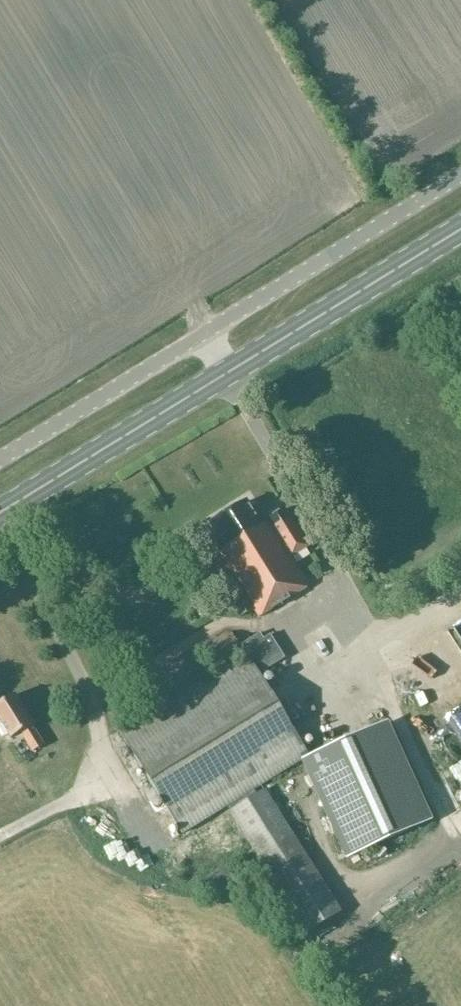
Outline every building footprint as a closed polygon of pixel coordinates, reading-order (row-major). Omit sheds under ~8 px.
[(258,618),(309,587),(292,559),(309,548),(285,508),(268,519),(264,513),(258,517),(248,501),(210,525),(219,540),(214,543),(231,571),(216,580),(239,619),(253,610),(258,618)] [(245,654),(141,718),(119,731),(183,835),(309,756),(260,674),(286,658),(271,634),(265,638),(261,633),(240,646),(231,630),(197,652),(209,672),(243,650),(245,654)] [(327,653),(337,647),(326,630),(316,635),(327,653)] [(421,682),(460,743),(460,673),(457,666),(441,676),(448,687),(443,690),(433,674),(421,682)] [(2,725),(0,726),(0,729),(5,738),(9,736),(11,740),(21,734),(32,752),(44,745),(33,726),(34,726),(16,696),(0,705),(0,721),(2,725)] [(384,724),(311,757),(344,830),(417,797),(384,724)] [(416,734),(443,789),(460,780),(460,774),(437,724),(416,734)] [(230,811),(308,935),(344,912),(266,789),(230,811)] [(449,816),(460,838),(460,837),(460,809),(449,816)]
